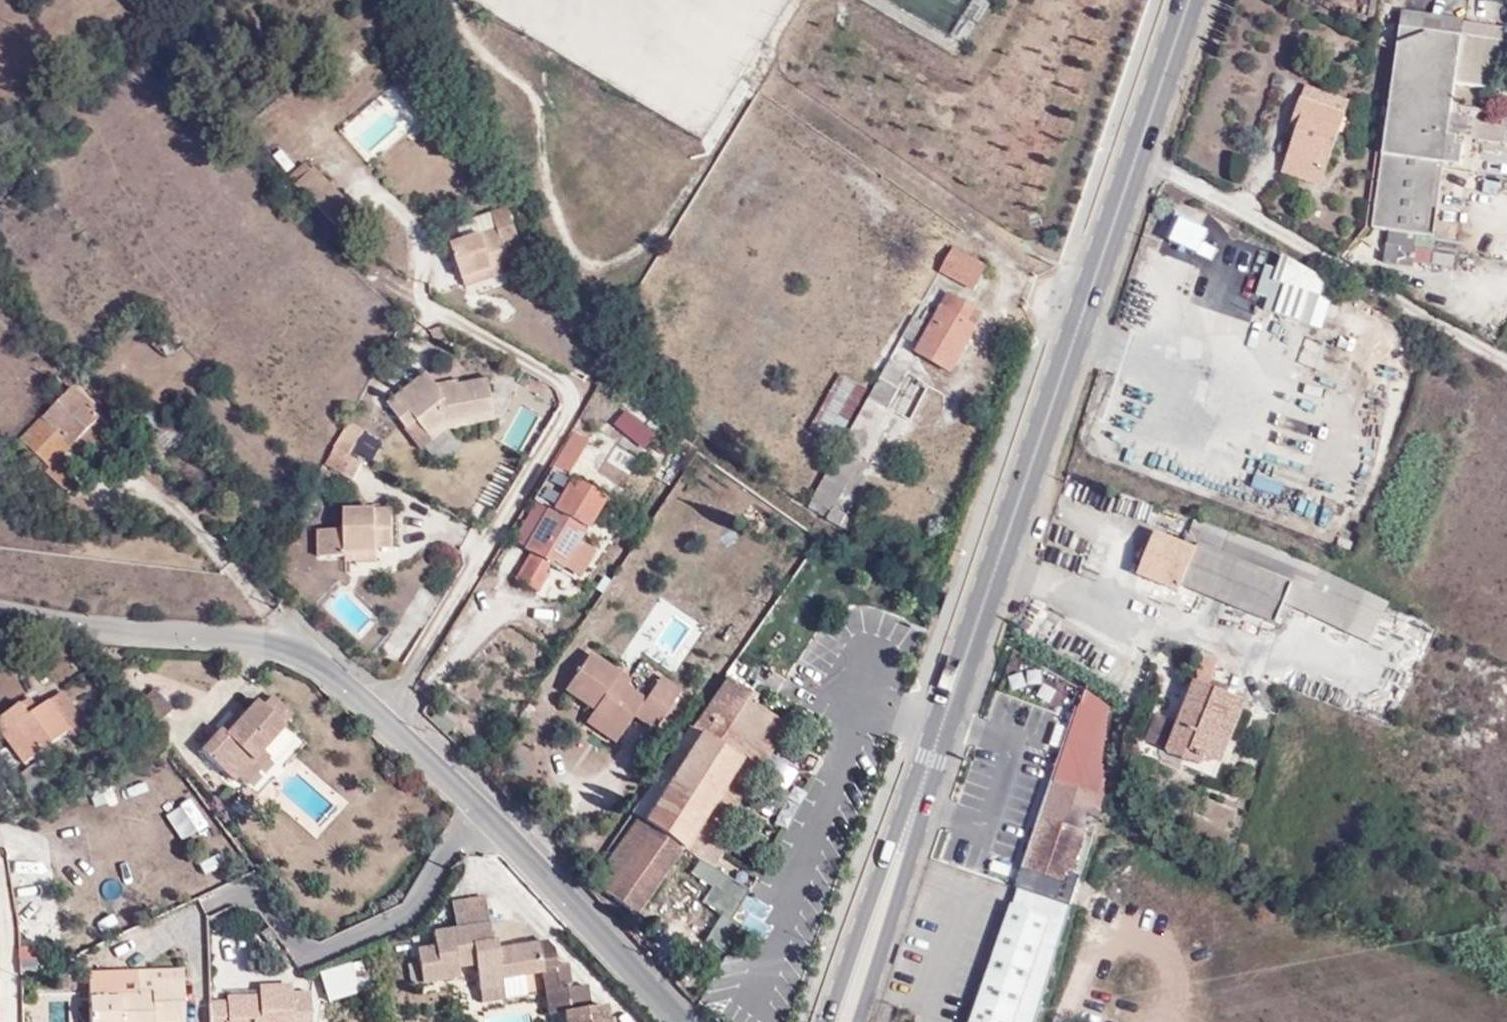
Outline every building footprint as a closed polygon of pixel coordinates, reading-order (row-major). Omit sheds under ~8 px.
[(1495,90),(1498,59),(1502,28),(1444,20),(1442,34),(1400,29),(1375,228),(1393,231),(1392,244),(1386,243),(1385,262),(1415,268),(1418,247),(1414,247),(1415,234),(1436,237),(1446,162),(1459,164),(1462,137),(1503,144),(1505,129),(1468,121),(1468,118),(1451,115),(1455,84),(1495,90)] [(1502,28),(1498,59),(1506,60),(1506,29),(1502,28)] [(1346,116),(1301,99),(1294,120),(1300,123),(1298,129),(1285,171),(1322,185),(1346,116)] [(1294,120),(1291,126),(1298,129),(1300,123),(1294,120)] [(371,226),(316,168),(296,187),(351,245),(371,226)] [(501,229),(453,246),(465,282),(494,271),(496,279),(517,272),(510,248),(522,244),(510,207),(497,211),(501,229)] [(973,291),(986,268),(952,249),(940,272),(973,291)] [(1256,308),(1324,325),(1332,294),(1323,291),(1329,269),(1270,255),(1256,308)] [(465,282),(467,289),(496,279),(494,271),(465,282)] [(951,373),(976,328),(973,326),(968,323),(974,311),(949,296),(917,352),(951,373)] [(973,326),(980,314),(974,311),(968,323),(973,326)] [(926,324),(915,317),(902,338),(914,345),(926,324)] [(928,387),(890,360),(807,509),(852,536),(901,438),(893,436),(873,474),(869,472),(846,518),(833,510),(863,459),(867,462),(894,414),(898,416),(903,414),(911,419),(928,387)] [(429,372),(387,405),(409,431),(419,423),(431,437),(448,423),(497,414),(492,380),(442,388),(429,372)] [(808,431),(835,447),(866,389),(839,374),(808,431)] [(75,389),(24,441),(34,452),(52,469),(58,463),(74,447),(86,457),(114,428),(75,389)] [(624,406),(611,424),(644,448),(657,430),(624,406)] [(450,431),(499,424),(497,414),(448,423),(431,437),(436,444),(450,431)] [(425,451),(436,444),(431,437),(419,423),(409,431),(425,451)] [(352,458),(366,432),(351,424),(338,449),(352,458)] [(588,441),(576,433),(556,470),(567,476),(588,441)] [(7,458),(18,469),(34,452),(24,441),(7,458)] [(365,465),(352,458),(338,449),(329,466),(357,481),(365,465)] [(80,486),(58,463),(52,469),(47,474),(71,496),(80,486)] [(604,499),(567,476),(556,470),(553,468),(537,498),(552,506),(526,550),(532,554),(516,582),(537,595),(549,576),(546,573),(550,565),(554,559),(564,568),(604,499)] [(345,558),(345,555),(349,556),(379,555),(379,549),(395,548),(395,509),(346,510),(346,529),(320,530),(320,558),(345,558)] [(1293,585),(1224,557),(1229,544),(1206,535),(1206,538),(1192,531),(1186,545),(1156,532),(1138,576),(1180,593),(1183,586),(1276,624),(1293,585)] [(1299,570),(1230,542),(1229,544),(1224,557),(1293,585),(1299,570)] [(349,563),(379,563),(379,555),(349,556),(349,563)] [(550,565),(562,572),(564,568),(554,559),(550,565)] [(567,689),(597,710),(593,717),(621,736),(635,716),(657,729),(682,692),(660,678),(646,700),(628,688),(618,681),(621,675),(591,654),(567,689)] [(1213,682),(1216,663),(1201,657),(1198,683),(1197,683),(1179,726),(1170,750),(1168,754),(1187,762),(1212,771),(1241,701),(1227,695),(1211,689),(1213,682)] [(628,688),(631,681),(621,675),(618,681),(628,688)] [(730,678),(695,729),(692,728),(664,770),(675,777),(646,822),(641,818),(594,884),(638,915),(685,849),(701,862),(693,875),(706,883),(725,852),(714,845),(787,727),(753,702),(758,695),(730,678)] [(1227,695),(1229,689),(1213,682),(1211,689),(1227,695)] [(1072,908),(1074,904),(1080,882),(1072,878),(1104,779),(1104,772),(1102,761),(1106,712),(1105,706),(1098,701),(1088,693),(1035,851),(1028,871),(1026,871),(1020,890),(1072,908)] [(89,730),(63,694),(53,702),(74,731),(72,732),(77,739),(89,730)] [(293,714),(274,697),(265,708),(283,726),(293,714)] [(38,712),(30,700),(23,705),(32,717),(38,712)] [(1216,780),(1247,704),(1241,701),(1212,771),(1187,762),(1185,767),(1216,780)] [(32,717),(23,705),(0,721),(0,727),(26,765),(72,732),(74,731),(53,702),(38,712),(32,717)] [(242,720),(227,736),(220,732),(202,752),(235,781),(238,777),(263,750),(284,727),(283,726),(265,708),(258,702),(242,720)] [(242,720),(236,714),(220,732),(227,736),(242,720)] [(588,722),(618,742),(621,736),(593,717),(588,722)] [(1151,743),(1170,750),(1179,726),(1160,719),(1151,743)] [(270,758),(263,750),(238,777),(246,785),(270,758)] [(68,782),(59,769),(49,775),(59,789),(68,782)] [(1072,908),(1020,890),(1015,907),(1013,907),(973,1021),(1038,1021),(1072,908)] [(486,898),(454,903),(458,929),(491,926),(486,898)] [(492,942),(491,926),(458,929),(434,934),(435,947),(418,951),(424,985),(460,979),(459,968),(476,966),(481,995),(505,991),(504,980),(544,975),(550,1015),(566,1013),(567,1021),(609,1021),(608,1019),(606,1005),(591,1007),(587,985),(571,987),(568,965),(557,966),(554,950),(547,943),(498,950),(497,942),(492,942)] [(20,951),(20,975),(37,975),(35,949),(20,951)] [(318,968),(326,999),(366,989),(358,958),(318,968)] [(184,970),(138,972),(138,991),(153,991),(153,981),(184,980),(184,970)] [(184,980),(153,981),(153,991),(138,991),(123,991),(122,997),(90,997),(91,1021),(186,1021),(184,980)] [(228,1004),(211,1004),(212,1021),(309,1021),(308,994),(292,994),(292,989),(259,989),(260,996),(261,1002),(228,1004)] [(483,1004),(506,1001),(505,991),(481,995),(483,1004)] [(211,1004),(199,1004),(199,1009),(194,1009),(194,1021),(212,1021),(211,1004)]
